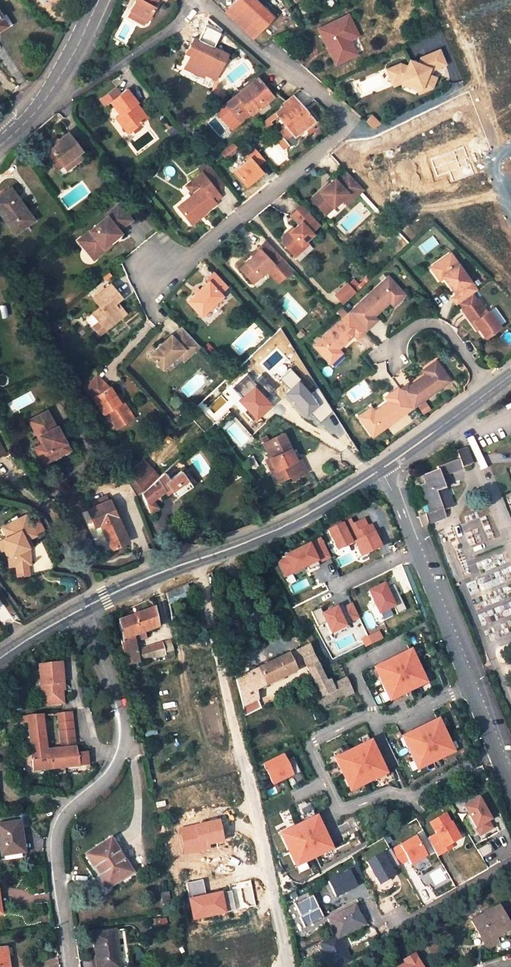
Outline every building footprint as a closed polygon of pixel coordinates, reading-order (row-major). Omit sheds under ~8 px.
[(130,9),(132,10),(147,18),(148,20),(156,7),(154,6),(157,0),(135,0),(130,9)] [(255,0),(237,0),(225,13),(252,39),(273,17),(255,0)] [(132,10),(129,17),(144,25),(147,18),(132,10)] [(5,14),(1,17),(6,25),(11,22),(5,14)] [(336,20),(306,34),(316,54),(318,53),(320,57),(318,59),(323,70),(345,60),(338,46),(334,39),(343,35),(336,20)] [(343,35),(334,39),(338,46),(346,42),(343,35)] [(186,65),(216,79),(228,54),(193,38),(189,48),(193,50),(190,56),(186,65)] [(383,69),(388,83),(396,80),(400,81),(413,87),(418,85),(420,92),(427,89),(431,79),(425,76),(428,71),(441,66),(436,52),(417,59),(414,64),(406,61),(403,67),(396,64),(383,69)] [(186,65),(184,68),(204,78),(205,75),(186,65)] [(258,78),(224,105),(240,124),(273,96),(264,85),(258,78)] [(105,107),(111,102),(120,94),(116,88),(100,101),(105,107)] [(118,115),(131,130),(132,129),(134,133),(141,128),(138,124),(146,118),(135,104),(136,102),(126,89),(120,94),(111,102),(120,114),(118,115)] [(286,126),(279,132),(282,137),(289,146),(296,140),(295,139),(294,136),(313,121),(306,112),(303,109),(299,104),(293,96),(283,104),(285,105),(275,113),(286,126)] [(224,105),(216,112),(232,130),(240,124),(224,105)] [(294,136),(295,139),(318,121),(308,110),(306,112),(313,121),(294,136)] [(216,112),(213,114),(229,133),(232,130),(216,112)] [(131,130),(118,115),(115,118),(127,133),(131,130)] [(363,123),(371,129),(378,126),(368,117),(363,123)] [(44,153),(56,168),(63,163),(71,157),(74,162),(82,156),(78,152),(80,150),(68,135),(59,141),(58,139),(49,146),(50,149),(44,153)] [(289,146),(282,137),(277,141),(284,150),(289,146)] [(234,144),(222,153),(226,158),(238,149),(236,147),(234,144)] [(234,171),(245,186),(261,172),(256,166),(264,160),(254,148),(246,155),(249,159),(234,171)] [(63,163),(67,167),(74,162),(71,157),(63,163)] [(202,172),(218,192),(225,186),(210,167),(202,172)] [(203,215),(216,204),(215,202),(222,197),(218,192),(202,172),(195,178),(203,188),(178,208),(189,222),(201,213),(203,215)] [(336,183),(334,180),(312,201),(324,215),(348,194),(353,200),(363,191),(346,173),(336,183)] [(0,196),(0,213),(14,232),(24,225),(19,218),(27,212),(10,189),(0,196)] [(131,219),(119,204),(106,215),(107,216),(81,236),(94,252),(102,245),(105,249),(113,243),(110,239),(119,232),(120,231),(118,230),(131,219)] [(319,225),(302,207),(291,217),(299,226),(290,234),(289,232),(282,238),(281,244),(290,254),(303,242),(311,234),(310,233),(319,225)] [(24,225),(32,219),(27,212),(19,218),(24,225)] [(201,213),(189,222),(192,225),(204,216),(203,215),(201,213)] [(113,243),(122,235),(119,232),(110,239),(113,243)] [(78,240),(93,259),(105,249),(102,245),(94,252),(81,236),(78,240)] [(240,270),(253,284),(267,272),(274,265),(286,278),(294,270),(267,242),(258,249),(260,252),(240,270)] [(293,257),(306,245),(303,242),(290,254),(293,257)] [(476,290),(449,253),(433,265),(443,278),(455,295),(451,298),(456,305),(458,304),(472,293),(476,290)] [(274,265),(267,272),(279,284),(286,278),(274,265)] [(443,278),(433,265),(429,268),(438,281),(443,278)] [(207,311),(222,297),(220,295),(228,287),(213,273),(206,279),(208,282),(188,301),(196,311),(202,305),(207,311)] [(400,291),(387,276),(354,308),(371,326),(377,320),(373,316),(389,302),(400,291)] [(100,307),(92,313),(101,324),(104,322),(108,327),(123,315),(114,304),(121,297),(109,284),(93,297),(100,307)] [(346,284),(335,295),(343,304),(355,293),(346,284)] [(404,295),(400,291),(389,302),(392,306),(404,295)] [(472,293),(458,304),(462,310),(477,299),(472,293)] [(486,312),(477,299),(462,310),(472,324),(474,322),(479,329),(486,338),(500,328),(499,326),(504,322),(494,308),(488,312),(488,311),(486,312)] [(371,326),(354,308),(348,313),(365,331),(371,326)] [(348,313),(313,346),(326,360),(338,350),(353,335),(357,339),(365,331),(348,313)] [(181,327),(171,336),(170,335),(149,355),(162,369),(177,354),(183,349),(188,355),(199,345),(181,327)] [(188,355),(183,349),(177,354),(183,360),(188,355)] [(341,353),(338,350),(326,360),(330,364),(341,353)] [(439,365),(436,361),(423,371),(426,375),(439,365)] [(447,377),(439,365),(426,375),(409,388),(407,385),(400,390),(411,404),(447,377)] [(95,373),(82,387),(92,396),(103,413),(105,411),(111,408),(114,413),(111,414),(119,426),(128,420),(125,415),(130,412),(122,400),(119,402),(114,394),(109,385),(108,386),(95,373)] [(256,403),(252,407),(258,413),(271,401),(265,395),(269,392),(268,391),(273,386),(265,377),(247,394),(256,403)] [(399,388),(385,398),(388,402),(374,412),(362,422),(370,434),(411,404),(400,390),(399,388)] [(271,401),(275,397),(269,392),(265,395),(271,401)] [(111,408),(105,411),(116,428),(119,426),(111,414),(114,413),(111,408)] [(374,412),(371,408),(359,418),(362,422),(374,412)] [(46,411),(29,421),(38,437),(39,436),(43,444),(39,446),(35,448),(44,464),(61,455),(57,447),(65,443),(56,426),(55,427),(46,411)] [(130,412),(125,415),(128,420),(133,417),(130,412)] [(270,458),(275,469),(271,471),(276,481),(289,475),(291,478),(306,471),(298,456),(292,460),(288,451),(290,450),(282,433),(263,443),(270,458)] [(34,438),(39,446),(43,444),(39,436),(38,437),(34,438)] [(61,455),(70,449),(71,447),(68,441),(65,443),(57,447),(61,455)] [(463,450),(457,452),(459,459),(463,469),(474,465),(470,455),(467,448),(463,450)] [(158,476),(141,458),(123,475),(137,497),(143,494),(141,492),(158,476)] [(265,460),(271,471),(275,469),(270,458),(265,460)] [(459,459),(438,468),(439,470),(443,480),(464,471),(463,469),(459,459)] [(445,511),(454,508),(443,480),(439,470),(422,477),(426,485),(419,487),(429,512),(426,514),(430,525),(448,518),(445,511)] [(172,491),(177,497),(192,486),(183,474),(181,471),(169,480),(163,472),(158,476),(141,492),(143,494),(154,512),(161,505),(158,501),(172,491)] [(192,486),(196,483),(189,473),(183,474),(192,486)] [(94,508),(108,501),(106,496),(92,503),(94,508)] [(94,508),(88,510),(95,527),(100,524),(112,550),(129,542),(110,501),(108,501),(94,508)] [(11,547),(15,555),(17,566),(35,562),(32,546),(28,540),(30,538),(31,538),(38,534),(27,514),(8,525),(13,535),(9,537),(6,539),(11,547)] [(425,514),(420,516),(425,529),(430,526),(425,514)] [(348,516),(327,527),(336,546),(350,539),(351,540),(353,539),(360,552),(379,543),(372,530),(373,529),(369,522),(366,523),(362,516),(351,521),(348,516)] [(8,525),(3,527),(9,537),(13,535),(8,525)] [(284,555),(277,558),(284,573),(305,562),(307,567),(317,562),(316,559),(328,554),(319,535),(283,553),(284,555)] [(11,547),(7,549),(12,557),(14,567),(17,566),(15,555),(11,547)] [(382,581),(367,588),(377,610),(392,603),(396,611),(405,606),(392,581),(384,585),(382,581)] [(177,588),(166,593),(169,599),(179,594),(177,588)] [(318,604),(310,608),(316,622),(324,618),(330,629),(349,620),(348,618),(357,614),(350,600),(342,605),(340,601),(321,610),(318,604)] [(154,609),(119,621),(123,639),(120,640),(125,666),(130,665),(140,662),(137,650),(134,636),(157,627),(154,609)] [(268,617),(272,623),(277,621),(273,614),(268,617)] [(171,641),(163,643),(166,655),(174,653),(171,641)] [(163,643),(137,650),(140,662),(166,655),(163,643)] [(344,695),(352,691),(346,679),(332,685),(330,680),(326,682),(308,645),(298,650),(304,661),(321,696),(320,697),(324,706),(336,700),(335,699),(344,695)] [(408,647),(373,664),(388,696),(424,679),(408,647)] [(304,661),(298,650),(288,655),(293,667),(304,661)] [(256,691),(296,671),(293,667),(288,655),(238,679),(243,704),(242,705),(247,729),(253,726),(252,722),(250,722),(247,715),(250,713),(262,708),(258,698),(256,691)] [(39,666),(43,706),(63,703),(61,684),(63,683),(61,663),(39,666)] [(71,713),(70,713),(57,714),(59,732),(73,731),(71,713)] [(29,723),(35,770),(88,765),(86,753),(77,754),(76,748),(74,740),(61,740),(62,750),(46,751),(42,716),(29,718),(29,723)] [(440,720),(404,737),(419,769),(455,752),(440,720)] [(61,740),(74,740),(73,731),(59,732),(61,740)] [(371,738),(335,755),(352,789),(387,773),(371,738)] [(284,753),(265,763),(274,782),(300,769),(294,755),(287,759),(284,753)] [(479,799),(464,807),(480,835),(492,828),(488,821),(491,820),(479,799)] [(286,813),(277,816),(279,822),(288,819),(286,813)] [(436,834),(428,839),(438,856),(447,851),(445,848),(459,839),(445,814),(430,823),(436,834)] [(317,815),(281,832),(296,864),(332,847),(317,815)] [(221,818),(178,827),(183,854),(211,850),(209,844),(225,841),(221,818)] [(21,828),(19,828),(18,822),(0,825),(0,841),(3,861),(26,858),(21,828)] [(415,837),(391,851),(399,865),(408,860),(411,865),(426,856),(415,837)] [(113,850),(108,842),(87,855),(100,875),(104,872),(111,885),(128,874),(122,865),(124,863),(115,849),(113,850)] [(390,848),(366,862),(379,884),(394,875),(391,870),(399,865),(390,848)] [(348,872),(328,882),(335,897),(356,886),(354,882),(363,878),(356,865),(347,870),(348,872)] [(111,885),(104,872),(100,875),(108,887),(111,885)] [(187,883),(190,898),(207,894),(205,880),(187,883)] [(231,891),(223,892),(228,913),(257,906),(252,880),(229,884),(231,891)] [(190,898),(188,898),(193,920),(228,913),(223,892),(223,890),(207,894),(190,898)] [(168,892),(161,893),(164,904),(170,902),(168,892)] [(319,908),(312,895),(294,904),(301,917),(319,908)] [(354,906),(328,919),(335,935),(337,938),(340,937),(350,932),(351,934),(365,927),(354,906)] [(471,921),(485,945),(496,938),(510,929),(510,928),(498,906),(471,921)] [(301,917),(300,917),(305,927),(324,918),(319,908),(301,917)] [(94,935),(97,954),(99,966),(119,966),(114,932),(94,935)] [(335,935),(319,943),(331,966),(337,966),(351,960),(340,937),(337,938),(335,935)] [(487,951),(499,944),(496,938),(485,945),(487,951)] [(6,966),(8,965),(6,948),(0,949),(0,966),(6,966)] [(92,966),(99,966),(97,954),(91,955),(92,966)] [(401,966),(422,966),(414,955),(403,961),(405,964),(401,966)]
